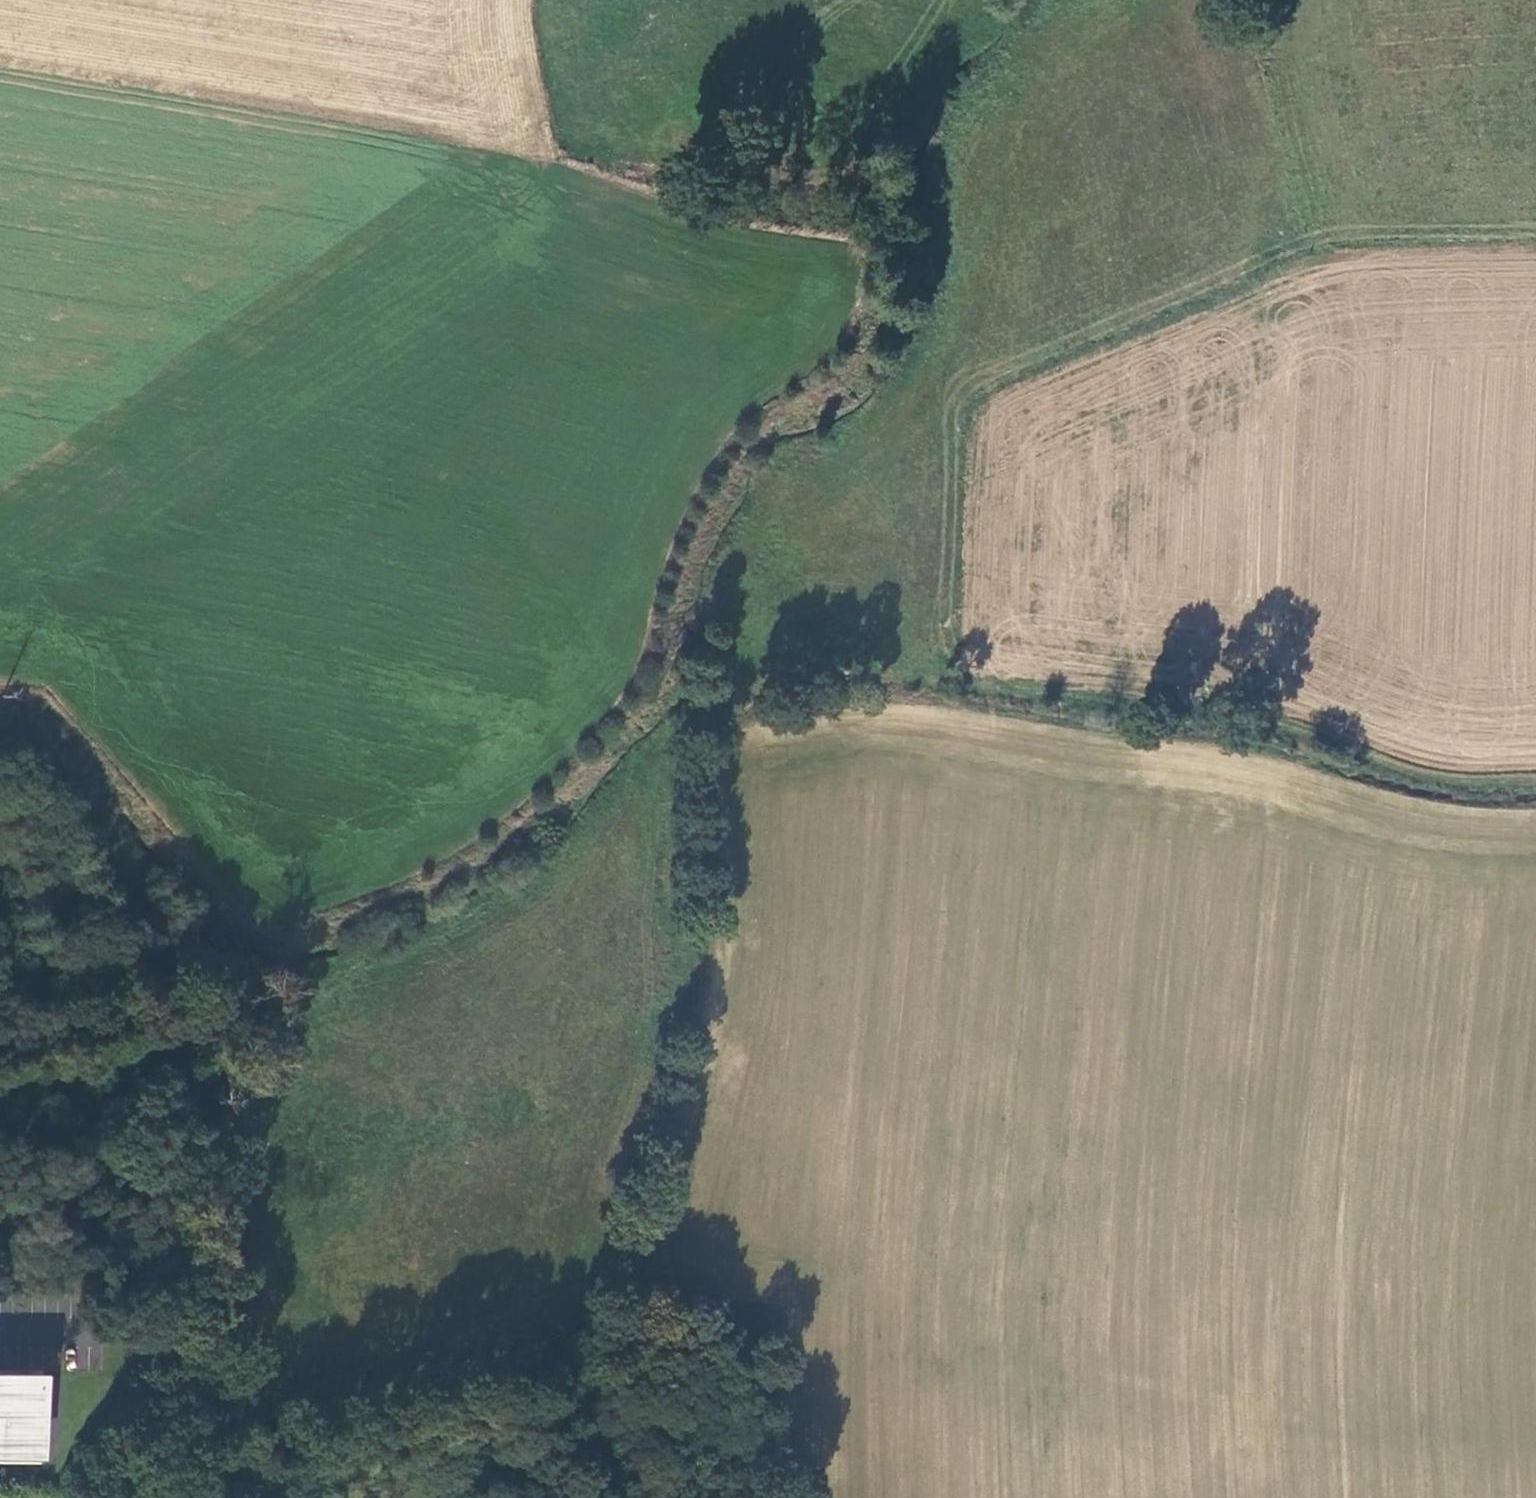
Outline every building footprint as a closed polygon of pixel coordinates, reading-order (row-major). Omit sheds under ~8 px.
[(0,1375),(0,1456),(35,1456),(35,1375),(0,1375)]
